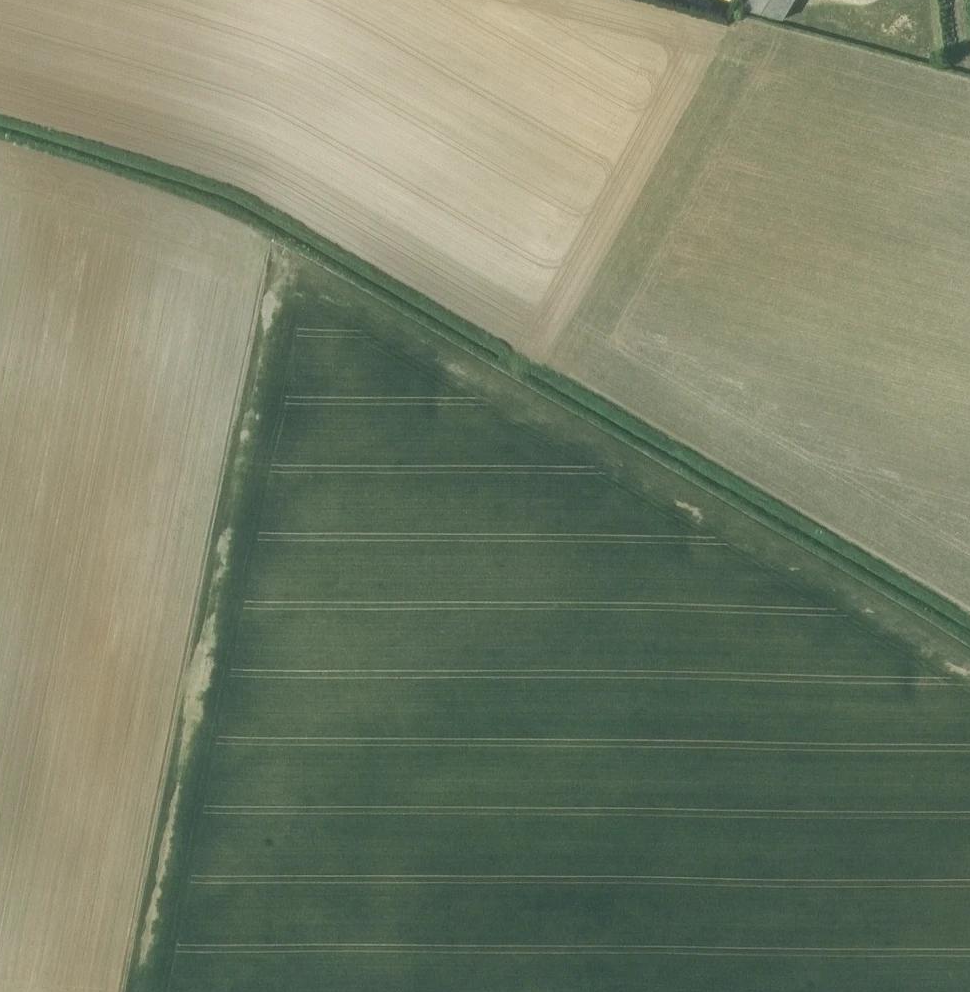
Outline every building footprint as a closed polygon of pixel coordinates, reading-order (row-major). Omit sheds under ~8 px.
[(775,24),(789,0),(742,0),(740,4),(775,24)]
